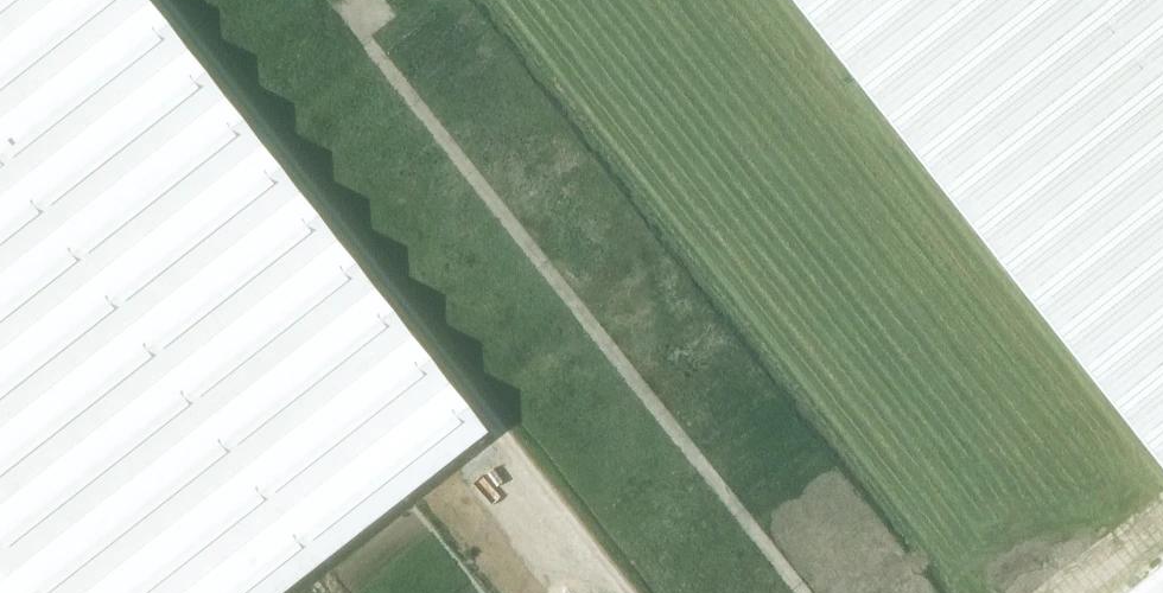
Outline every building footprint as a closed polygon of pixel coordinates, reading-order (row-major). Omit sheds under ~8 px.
[(67,592),(284,592),(487,434),(147,0),(0,0),(0,507),(67,592)] [(1162,468),(1162,0),(793,0),(1162,468)] [(0,507),(0,592),(67,592),(0,507)] [(1128,592),(1162,592),(1162,565),(1128,592)]
